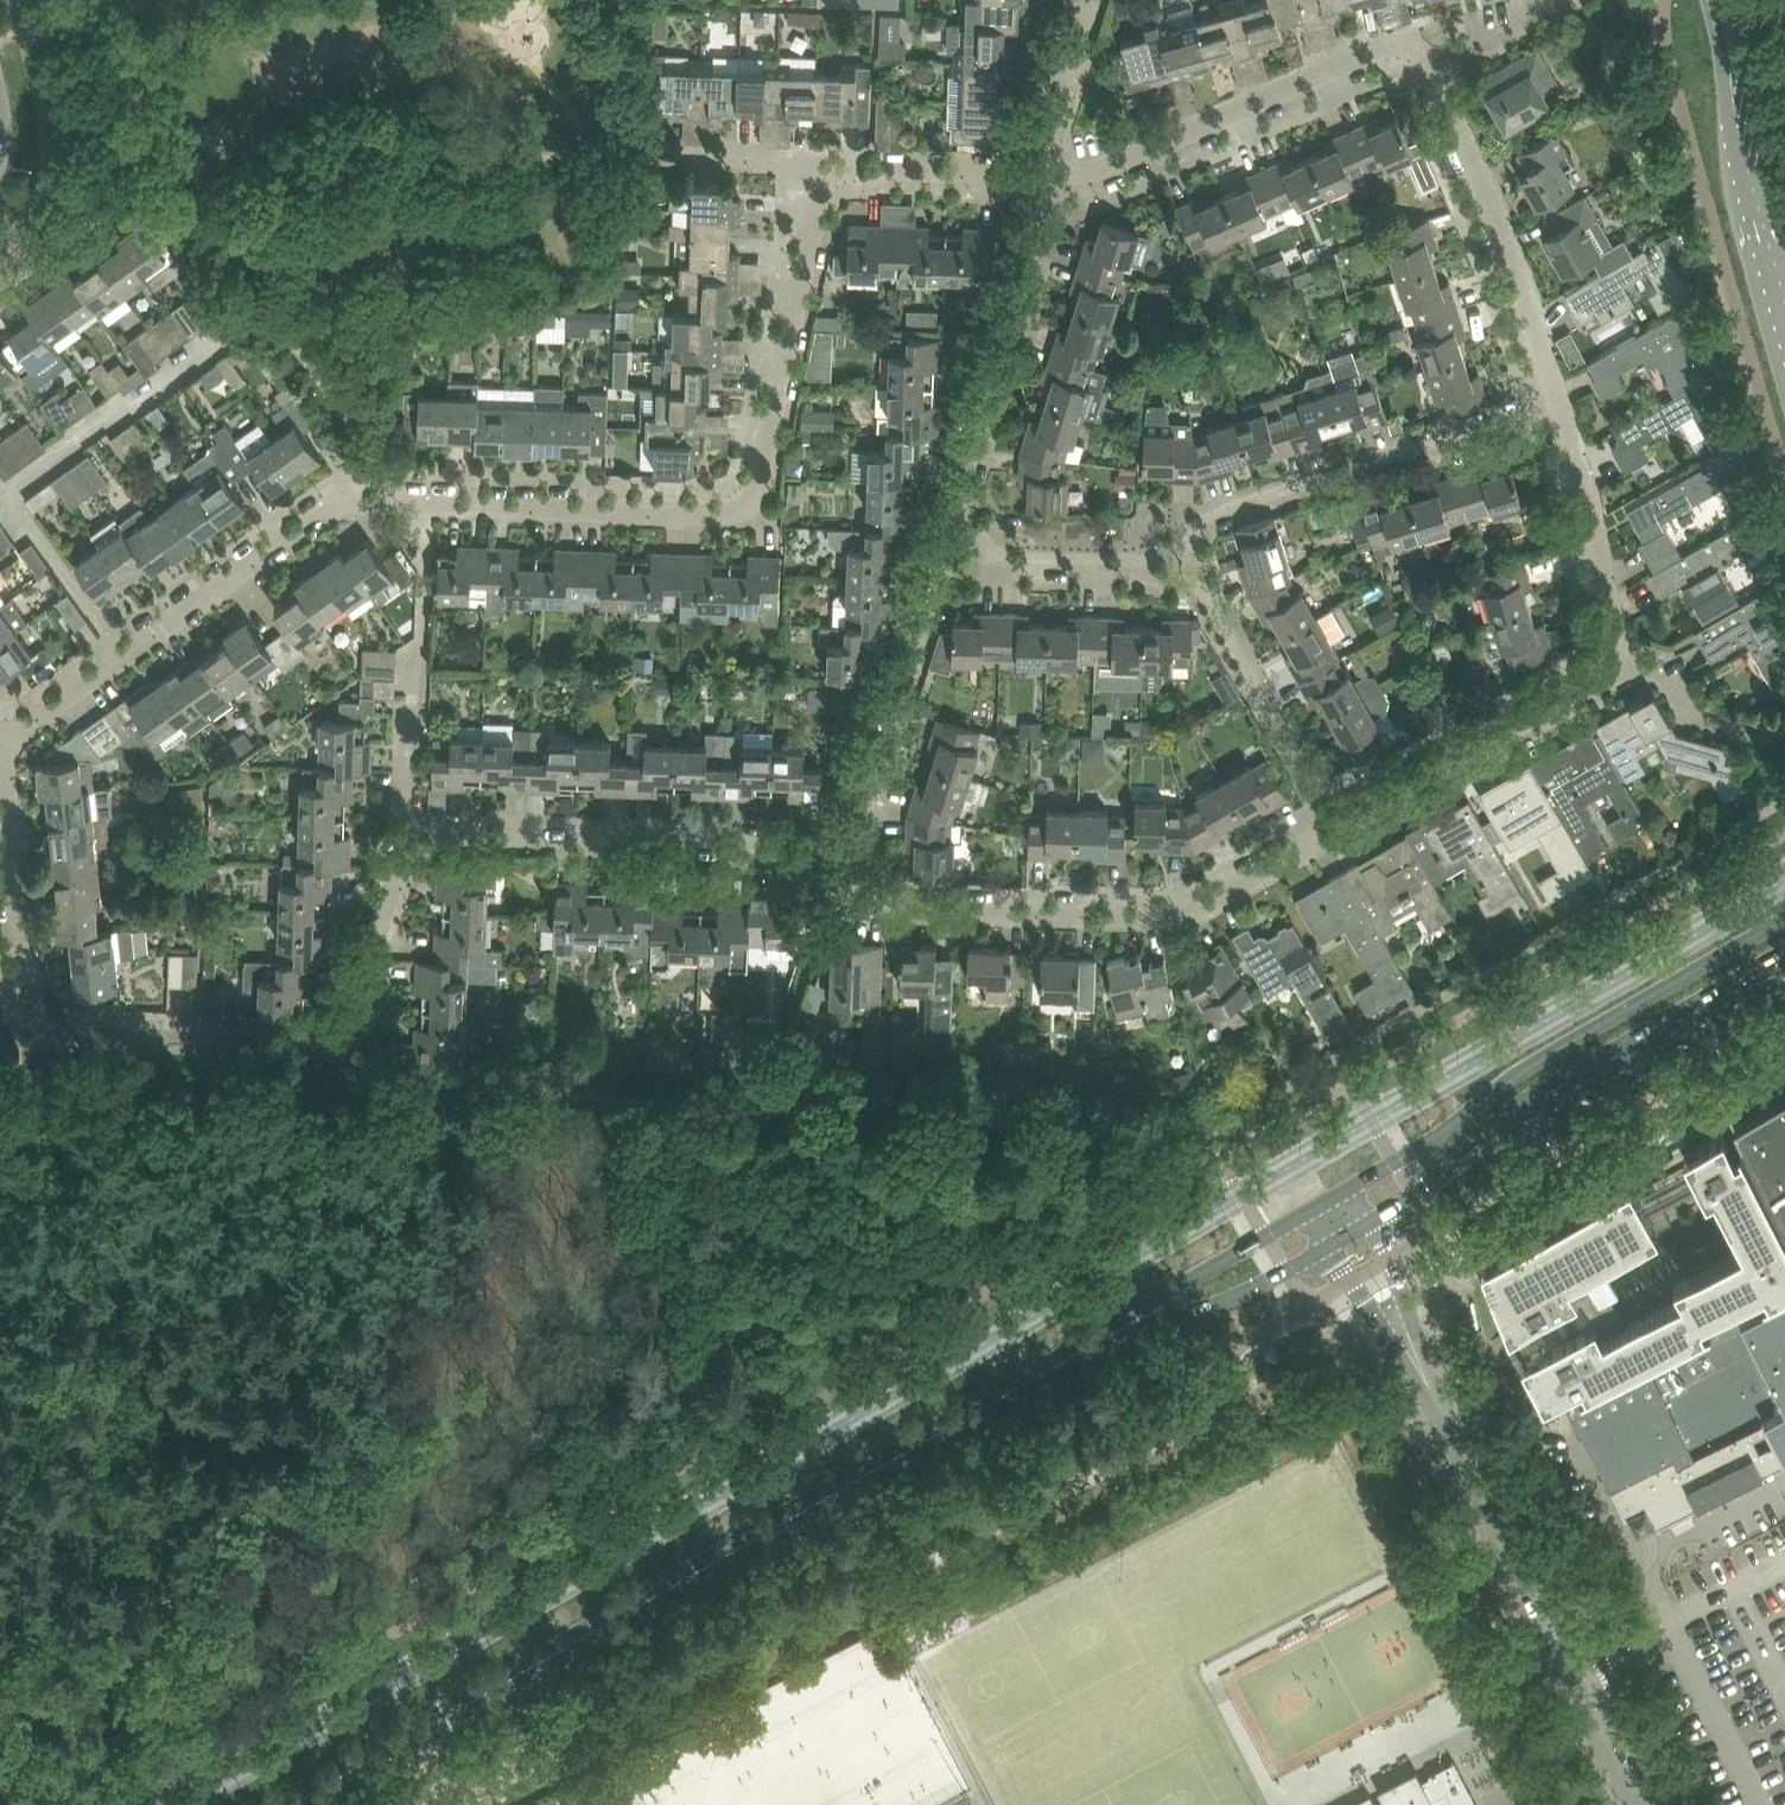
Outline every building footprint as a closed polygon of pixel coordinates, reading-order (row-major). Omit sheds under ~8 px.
[(968,24),(1007,25),(1007,27),(1021,27),(1022,26),(1022,11),(1032,11),(1032,4),(1032,0),(969,0),(968,24)] [(1233,1),(1246,47),(1255,44),(1258,54),(1263,52),(1270,50),(1268,41),(1283,36),(1279,23),(1273,0),(1271,0),(1267,1),(1248,7),(1246,0),(1234,0),(1233,1)] [(1279,23),(1294,19),(1297,29),(1309,25),(1306,15),(1316,13),(1312,0),(1273,0),(1279,23)] [(1316,13),(1325,10),(1328,20),(1340,16),(1338,6),(1353,2),(1352,0),(1312,0),(1316,13)] [(1224,13),(1198,20),(1209,57),(1224,53),(1226,63),(1238,59),(1236,50),(1246,47),(1233,1),(1221,4),(1224,13)] [(670,37),(671,7),(656,6),(655,36),(670,37)] [(915,8),(914,21),(928,22),(928,12),(924,8),(915,8)] [(793,10),(792,23),(819,24),(819,11),(793,10)] [(1169,18),(1158,21),(1171,68),(1181,65),(1184,74),(1189,73),(1196,71),(1212,67),(1209,57),(1198,20),(1174,27),(1171,18),(1169,18)] [(1149,34),(1123,41),(1132,74),(1125,76),(1129,90),(1152,83),(1159,82),(1164,80),(1162,71),(1171,68),(1158,21),(1146,25),(1149,34)] [(958,50),(957,63),(1006,64),(1006,54),(1017,54),(1017,42),(1007,41),(1007,27),(1007,25),(968,24),(952,24),(951,50),(958,50)] [(881,42),(880,58),(906,59),(907,43),(901,42),(881,42)] [(1546,65),(1547,64),(1538,48),(1504,67),(1505,68),(1506,68),(1513,81),(1488,95),(1507,128),(1551,103),(1532,71),(1545,64),(1546,65)] [(816,112),(818,73),(818,56),(793,55),(793,62),(780,62),(778,121),(800,122),(801,112),(816,112)] [(648,92),(652,92),(662,93),(662,107),(679,107),(678,117),(691,118),(691,108),(701,108),(703,59),(691,59),(690,69),(667,68),(667,58),(649,58),(648,92)] [(724,109),(740,110),(741,71),(716,70),(716,60),(703,59),(701,108),(711,108),(711,119),(723,119),(724,109)] [(778,121),(780,62),(768,61),(767,72),(741,71),(740,110),(755,110),(755,120),(768,121),(778,121)] [(951,75),(950,101),(1004,103),(1005,87),(1015,87),(1015,75),(1005,74),(1006,64),(957,63),(957,75),(951,75)] [(818,73),(816,112),(832,113),(832,123),(844,123),(845,113),(854,114),(853,123),(871,124),(872,100),(872,96),(872,94),(873,65),(858,64),(844,64),(844,74),(818,73)] [(878,93),(876,140),(877,140),(891,141),(893,94),(878,93)] [(1138,95),(1128,99),(1132,110),(1143,105),(1138,95)] [(1004,103),(950,101),(949,127),(955,127),(954,141),(1003,142),(1003,131),(1013,131),(1014,119),(1004,119),(1004,103)] [(1367,122),(1351,129),(1373,178),(1388,172),(1385,165),(1392,162),(1409,155),(1424,189),(1440,182),(1425,149),(1423,151),(1418,140),(1409,143),(1398,118),(1380,126),(1371,130),(1367,122)] [(1337,145),(1311,156),(1327,191),(1354,179),(1360,192),(1376,185),(1373,178),(1351,129),(1334,136),(1337,145)] [(1532,170),(1530,171),(1522,176),(1539,205),(1576,184),(1566,167),(1574,163),(1556,130),(1518,152),(1519,153),(1521,151),(1532,170)] [(1280,160),(1264,167),(1282,207),(1287,219),(1302,212),(1298,204),(1327,191),(1311,156),(1284,168),(1280,160)] [(1654,163),(1641,170),(1651,187),(1663,179),(1654,163)] [(1251,183),(1224,195),(1240,229),(1267,217),(1266,214),(1282,207),(1264,167),(1247,175),(1251,183)] [(694,194),(693,208),(741,210),(742,199),(732,198),(733,181),(672,179),(671,193),(694,194)] [(1606,188),(1595,195),(1599,201),(1610,195),(1606,188)] [(1240,229),(1224,195),(1197,207),(1194,198),(1176,206),(1194,246),(1210,239),(1212,242),(1240,229)] [(1586,195),(1546,218),(1554,232),(1548,235),(1553,245),(1549,247),(1565,275),(1594,259),(1602,273),(1634,255),(1624,238),(1601,251),(1586,225),(1599,218),(1586,195)] [(670,222),(670,234),(731,237),(731,221),(741,221),(741,210),(693,208),(693,223),(670,222)] [(1389,248),(1399,277),(1435,266),(1426,237),(1435,234),(1429,216),(1387,230),(1392,247),(1389,248)] [(144,219),(119,237),(123,242),(124,242),(149,276),(156,286),(189,262),(172,239),(163,246),(144,219)] [(1122,276),(1127,260),(1144,266),(1154,236),(1103,220),(1094,248),(1085,246),(1080,263),(1122,276)] [(834,273),(898,274),(899,225),(850,224),(849,255),(834,254),(834,273)] [(898,258),(898,274),(901,274),(901,276),(901,278),(901,279),(902,281),(909,276),(915,276),(946,276),(947,233),(930,232),(930,226),(917,226),(899,225),(898,257),(898,258)] [(947,233),(946,276),(971,277),(995,277),(996,228),(965,227),(965,233),(947,233)] [(1602,273),(1565,294),(1581,323),(1598,313),(1603,321),(1636,303),(1624,283),(1648,270),(1659,289),(1650,294),(1659,311),(1690,294),(1679,274),(1696,264),(1677,231),(1660,240),(1634,255),(1602,273)] [(682,261),(681,273),(729,275),(730,265),(740,265),(740,260),(740,252),(730,252),(731,237),(692,235),(692,237),(692,240),(692,261),(682,261)] [(101,258),(100,259),(125,294),(126,293),(149,276),(124,242),(123,242),(101,258)] [(100,259),(76,276),(103,313),(110,322),(133,305),(125,294),(100,259)] [(623,259),(623,270),(641,270),(641,263),(638,260),(623,259)] [(1083,283),(1075,311),(1111,322),(1120,294),(1117,293),(1122,276),(1080,263),(1074,281),(1083,283)] [(1411,305),(1416,321),(1458,308),(1452,290),(1444,293),(1435,266),(1399,277),(1408,306),(1411,305)] [(1310,267),(1294,272),(1298,286),(1315,280),(1310,267)] [(72,270),(51,286),(76,321),(81,328),(103,313),(76,276),(72,270)] [(676,310),(676,311),(728,313),(729,298),(739,298),(739,285),(729,285),(729,275),(681,273),(681,286),(691,286),(690,310),(676,310)] [(1289,273),(1265,284),(1271,298),(1295,288),(1289,273)] [(51,286),(27,303),(36,315),(52,338),(60,348),(84,332),(81,328),(76,321),(51,286)] [(620,291),(619,308),(641,309),(641,292),(620,291)] [(1245,298),(1233,303),(1236,312),(1249,308),(1245,298)] [(185,300),(173,309),(193,335),(204,327),(185,300)] [(461,323),(481,323),(482,308),(461,308),(461,323)] [(482,308),(481,323),(498,323),(498,308),(482,308)] [(1418,338),(1428,367),(1464,356),(1455,328),(1464,325),(1458,308),(1416,321),(1421,337),(1418,338)] [(207,319),(217,334),(223,334),(226,333),(229,333),(231,332),(234,331),(237,330),(222,309),(207,319)] [(1681,309),(1588,362),(1601,384),(1597,386),(1603,396),(1625,383),(1618,371),(1647,355),(1653,365),(1657,362),(1665,375),(1663,376),(1666,381),(1668,380),(1676,394),(1701,380),(1712,374),(1721,369),(1719,364),(1716,353),(1713,346),(1700,354),(1693,342),(1698,339),(1681,309)] [(925,310),(924,326),(938,327),(938,310),(925,310)] [(539,325),(539,311),(518,311),(518,334),(534,334),(534,325),(539,325)] [(556,311),(539,311),(539,325),(556,325),(556,311)] [(592,311),(592,325),(612,326),(612,311),(592,311)] [(665,336),(664,349),(712,351),(713,340),(723,341),(723,331),(727,331),(728,313),(676,311),(675,336),(665,336)] [(1057,336),(1051,354),(1093,367),(1098,350),(1102,351),(1111,322),(1075,311),(1066,339),(1057,336)] [(815,327),(842,328),(842,314),(818,314),(815,327)] [(34,316),(12,332),(26,351),(36,366),(23,375),(33,389),(70,362),(61,350),(60,348),(52,338),(36,315),(35,315),(34,316)] [(882,316),(882,329),(895,330),(896,316),(882,316)] [(161,317),(150,326),(169,352),(181,344),(161,317)] [(150,326),(127,342),(150,375),(161,366),(157,361),(169,352),(150,326)] [(1404,327),(1391,331),(1395,341),(1407,337),(1404,327)] [(1173,328),(1162,330),(1163,338),(1168,342),(1175,341),(1173,328)] [(892,353),(891,385),(935,386),(935,369),(941,369),(942,337),(893,336),(892,353)] [(616,338),(616,348),(632,349),(633,338),(616,338)] [(21,369),(0,341),(0,384),(21,369)] [(1574,351),(1565,356),(1572,368),(1580,363),(1586,360),(1580,348),(1574,351)] [(654,360),(653,388),(660,388),(711,390),(712,374),(722,374),(722,367),(722,361),(712,361),(712,351),(664,349),(664,361),(654,360)] [(1333,368),(1323,371),(1340,426),(1367,417),(1370,426),(1388,421),(1366,350),(1356,356),(1357,359),(1332,367),(1333,368)] [(1051,354),(1046,371),(1055,374),(1052,384),(1047,402),(1083,413),(1096,417),(1105,388),(1102,387),(1107,371),(1093,367),(1051,354)] [(1464,356),(1428,367),(1437,396),(1440,396),(1445,413),(1488,399),(1482,381),(1473,384),(1464,356)] [(122,386),(103,359),(92,367),(111,394),(122,386)] [(121,361),(110,369),(122,386),(126,392),(148,376),(141,366),(130,373),(121,361)] [(217,364),(200,376),(209,388),(226,376),(217,364)] [(419,435),(448,436),(450,393),(420,392),(421,372),(392,371),(391,405),(406,405),(406,408),(408,408),(407,413),(405,413),(405,431),(419,432),(419,435)] [(1307,385),(1280,394),(1297,449),(1314,443),(1311,434),(1340,426),(1323,371),(1311,375),(1307,385)] [(615,375),(615,385),(626,385),(627,375),(615,375)] [(450,393),(448,436),(476,437),(476,444),(477,444),(479,385),(479,381),(450,380),(450,393)] [(1701,380),(1676,394),(1615,429),(1622,442),(1613,448),(1626,470),(1649,457),(1640,443),(1693,413),(1714,449),(1734,437),(1721,414),(1733,407),(1728,391),(1713,400),(1701,380)] [(536,387),(534,446),(563,447),(565,405),(565,385),(537,384),(536,387)] [(479,385),(477,444),(506,445),(508,386),(479,385)] [(891,416),(890,432),(922,433),(939,434),(940,404),(934,404),(935,386),(891,385),(890,416),(891,416)] [(508,386),(506,445),(534,446),(536,387),(508,386)] [(649,414),(648,426),(696,428),(697,418),(706,418),(707,406),(697,405),(697,390),(711,391),(711,390),(660,388),(659,414),(649,414)] [(86,391),(75,400),(82,410),(93,401),(86,391)] [(565,405),(563,447),(607,448),(609,401),(609,395),(609,392),(595,391),(580,391),(580,405),(565,405)] [(44,401),(64,428),(75,420),(56,393),(44,401)] [(1235,408),(1238,417),(1249,454),(1276,445),(1279,454),(1297,449),(1280,394),(1235,408)] [(285,404),(274,412),(282,423),(286,429),(274,438),(299,472),(323,455),(305,431),(317,422),(297,395),(285,404)] [(1201,401),(1190,402),(1192,414),(1202,413),(1201,401)] [(1028,427),(1021,450),(1065,457),(1070,440),(1074,442),(1083,413),(1046,402),(1038,430),(1028,427)] [(1200,479),(1193,434),(1192,422),(1169,421),(1167,404),(1149,403),(1145,429),(1144,467),(1173,468),(1173,478),(1199,479),(1200,479)] [(159,404),(148,412),(158,427),(170,419),(159,404)] [(802,428),(835,430),(835,411),(803,410),(802,428)] [(1400,414),(1388,418),(1393,434),(1405,430),(1400,414)] [(1209,430),(1193,434),(1200,479),(1223,471),(1221,462),(1249,454),(1238,417),(1208,426),(1209,430)] [(29,420),(17,429),(37,456),(49,447),(29,420)] [(137,420),(125,428),(144,455),(156,446),(137,420)] [(226,423),(215,431),(220,438),(246,473),(257,465),(275,489),(299,472),(274,438),(262,420),(260,422),(237,438),(226,423)] [(642,465),(642,466),(657,466),(695,468),(696,451),(705,451),(706,443),(706,438),(696,438),(696,428),(648,426),(648,439),(643,439),(642,465)] [(144,455),(125,428),(113,437),(132,463),(144,455)] [(17,429),(6,437),(26,464),(37,456),(17,429)] [(798,429),(797,441),(813,441),(813,430),(798,429)] [(872,449),(871,479),(914,481),(914,463),(921,464),(922,433),(890,432),(889,450),(872,449)] [(6,437),(0,441),(0,468),(7,477),(26,464),(6,437)] [(186,466),(184,467),(197,484),(199,483),(224,518),(248,501),(234,482),(246,473),(220,438),(210,445),(209,444),(208,447),(207,451),(207,454),(206,457),(206,460),(186,466)] [(1641,515),(1634,520),(1645,539),(1640,542),(1656,571),(1683,555),(1663,520),(1723,487),(1732,503),(1733,505),(1732,506),(1734,511),(1736,510),(1742,521),(1762,509),(1742,439),(1708,458),(1713,467),(1705,471),(1702,466),(1635,505),(1641,515)] [(1065,457),(1021,450),(1020,474),(1029,474),(1028,504),(1067,505),(1068,475),(1064,475),(1065,457)] [(90,453),(78,461),(98,488),(110,479),(90,453)] [(98,488),(78,461),(67,470),(86,497),(98,488)] [(1481,466),(1453,475),(1466,516),(1493,508),(1495,512),(1524,502),(1512,466),(1484,475),(1481,466)] [(1121,473),(1121,489),(1122,489),(1125,489),(1136,489),(1137,473),(1121,473)] [(1438,489),(1411,498),(1422,534),(1451,525),(1450,521),(1466,516),(1453,475),(1435,480),(1438,489)] [(62,490),(54,479),(27,499),(35,510),(62,490)] [(886,529),(901,530),(919,530),(920,498),(913,498),(914,481),(871,479),(869,512),(887,513),(886,529)] [(789,482),(789,501),(802,501),(802,482),(789,482)] [(199,483),(176,500),(200,535),(224,518),(199,483)] [(1357,491),(1346,494),(1348,501),(1359,497),(1357,491)] [(1380,498),(1362,504),(1364,511),(1373,539),(1378,554),(1395,549),(1393,543),(1422,534),(1411,498),(1392,503),(1383,506),(1380,498)] [(176,500),(152,517),(177,551),(200,535),(176,500)] [(144,505),(120,522),(149,562),(154,568),(177,551),(152,517),(144,505)] [(1683,555),(1656,571),(1651,573),(1664,595),(1684,583),(1685,586),(1690,587),(1696,598),(1691,601),(1694,606),(1696,604),(1704,619),(1740,599),(1739,598),(1737,599),(1730,586),(1732,585),(1719,563),(1725,559),(1727,561),(1731,559),(1730,557),(1744,549),(1747,554),(1770,540),(1762,509),(1742,521),(1683,555)] [(1361,521),(1357,529),(1362,542),(1373,539),(1364,511),(1359,513),(1361,521)] [(1275,515),(1239,526),(1248,559),(1251,568),(1242,571),(1249,594),(1290,576),(1296,573),(1288,558),(1282,538),(1275,515)] [(116,516),(93,533),(102,545),(126,579),(149,562),(120,522),(116,516)] [(829,528),(829,537),(837,545),(851,546),(851,548),(850,576),(894,578),(894,560),(900,560),(901,530),(886,529),(829,528)] [(0,535),(0,553),(16,541),(8,529),(0,535)] [(348,555),(347,555),(378,599),(380,602),(383,601),(403,585),(416,577),(396,549),(384,557),(371,538),(348,555)] [(34,541),(22,549),(41,576),(53,568),(34,541)] [(472,578),(488,578),(490,545),(459,544),(459,551),(440,550),(439,594),(471,595),(472,578)] [(126,579),(102,545),(78,562),(102,596),(126,579)] [(487,613),(487,616),(498,616),(506,609),(507,597),(536,598),(538,554),(520,553),(520,547),(490,545),(488,578),(487,613)] [(584,607),(585,582),(587,549),(556,548),(556,554),(538,554),(536,598),(568,599),(568,606),(584,607)] [(343,549),(319,566),(345,602),(355,615),(378,599),(343,549)] [(585,582),(585,599),(602,600),(631,601),(633,601),(635,557),(631,557),(617,557),(617,551),(587,549),(585,582)] [(665,585),(682,586),(683,553),(653,552),(652,558),(635,557),(633,601),(665,602),(665,585)] [(682,603),(730,604),(732,560),(714,560),(714,554),(683,553),(682,586),(682,603)] [(732,560),(730,604),(761,606),(761,615),(766,620),(779,620),(781,556),(749,555),(749,561),(732,560)] [(1484,589),(1494,619),(1529,607),(1520,579),(1530,576),(1524,557),(1482,571),(1488,588),(1484,589)] [(319,566),(296,583),(326,624),(322,618),(345,602),(319,566)] [(836,597),(835,624),(899,626),(900,596),(893,596),(894,578),(850,576),(849,594),(840,593),(836,597)] [(1269,609),(1284,634),(1317,616),(1301,589),(1298,590),(1290,576),(1249,594),(1261,613),(1269,609)] [(290,625),(278,634),(298,661),(310,653),(302,641),(326,624),(296,583),(295,583),(299,589),(276,606),(290,625)] [(1747,638),(1754,634),(1777,674),(1771,678),(1782,698),(1784,696),(1784,606),(1783,606),(1772,586),(1696,629),(1713,658),(1747,638)] [(90,618),(70,591),(58,600),(78,627),(90,618)] [(18,628),(29,621),(12,597),(1,605),(0,606),(0,641),(18,628)] [(1393,602),(1377,611),(1387,629),(1403,620),(1393,602)] [(1317,616),(1284,634),(1293,651),(1298,659),(1290,664),(1299,680),(1338,658),(1329,643),(1331,641),(1330,640),(1347,630),(1333,606),(1317,616)] [(1529,607),(1494,619),(1480,623),(1489,651),(1503,647),(1506,646),(1511,663),(1553,650),(1548,631),(1538,634),(1529,607)] [(953,631),(941,631),(930,665),(949,671),(953,658),(984,659),(984,656),(1001,656),(1000,612),(984,611),(983,621),(954,620),(953,631)] [(1018,660),(1048,661),(1050,623),(1020,622),(1021,613),(1000,612),(1001,656),(1018,657),(1018,660)] [(1079,659),(1096,659),(1098,615),(1078,614),(1078,624),(1050,623),(1048,661),(1079,662),(1079,659)] [(1095,684),(1143,686),(1144,664),(1145,626),(1115,625),(1115,616),(1098,615),(1096,659),(1095,684)] [(248,617),(225,634),(255,675),(257,677),(280,660),(287,670),(298,661),(278,634),(266,642),(248,617)] [(1145,626),(1144,664),(1143,686),(1158,686),(1164,678),(1164,665),(1174,665),(1174,662),(1191,663),(1192,618),(1173,617),(1173,627),(1145,626)] [(822,624),(821,642),(830,642),(829,673),(849,674),(873,675),(874,656),(880,657),(881,627),(899,627),(899,626),(835,624),(822,624)] [(0,641),(0,677),(19,664),(28,676),(55,656),(46,645),(35,653),(18,628),(0,641)] [(229,640),(206,656),(232,692),(255,675),(225,634),(224,635),(229,640)] [(306,749),(306,767),(355,769),(373,770),(374,738),(368,738),(368,712),(377,713),(377,695),(376,695),(377,676),(397,677),(398,649),(365,648),(363,699),(341,698),(340,719),(325,719),(324,749),(306,749)] [(539,654),(538,668),(552,668),(552,662),(546,654),(539,654)] [(637,655),(637,670),(654,671),(654,656),(637,655)] [(194,657),(179,667),(214,716),(235,700),(230,693),(232,692),(206,656),(198,663),(194,657)] [(1317,691),(1331,716),(1383,687),(1375,674),(1366,675),(1355,681),(1349,671),(1346,672),(1338,658),(1299,680),(1309,696),(1317,691)] [(1730,660),(1718,666),(1721,671),(1733,665),(1730,660)] [(179,667),(155,684),(180,719),(190,733),(214,716),(179,667)] [(534,668),(534,677),(544,677),(544,668),(538,668),(534,668)] [(473,672),(472,686),(483,686),(484,673),(473,672)] [(397,696),(397,677),(377,676),(376,695),(377,695),(397,696)] [(1448,676),(1436,682),(1452,712),(1453,713),(1455,717),(1466,710),(1464,707),(1448,676)] [(151,679),(116,704),(135,732),(145,745),(154,757),(168,747),(159,735),(180,719),(155,684),(151,679)] [(764,680),(763,698),(773,699),(774,680),(764,680)] [(1225,689),(1223,694),(1228,703),(1241,695),(1235,683),(1225,689)] [(1383,687),(1331,716),(1341,733),(1346,742),(1338,746),(1347,763),(1385,741),(1402,731),(1387,707),(1389,698),(1383,687)] [(936,696),(925,692),(920,707),(935,712),(938,701),(936,696)] [(1654,731),(1661,743),(1669,757),(1712,769),(1710,775),(1713,776),(1726,799),(1748,786),(1734,761),(1727,759),(1728,753),(1724,744),(1679,732),(1655,692),(1615,715),(1617,719),(1601,728),(1599,724),(1597,725),(1628,779),(1647,768),(1632,743),(1654,731)] [(1769,695),(1756,703),(1759,709),(1773,702),(1769,695)] [(116,704),(105,712),(124,740),(135,732),(116,704)] [(105,712),(94,720),(113,747),(121,742),(124,740),(105,712)] [(280,714),(265,725),(274,738),(290,726),(280,714)] [(942,737),(934,765),(970,776),(980,746),(976,745),(982,729),(939,715),(933,734),(942,737)] [(499,788),(529,789),(532,726),(516,726),(516,720),(483,719),(483,738),(481,782),(499,782),(499,788)] [(1131,719),(1131,732),(1140,732),(1141,719),(1131,719)] [(1143,719),(1143,733),(1157,734),(1157,725),(1151,719),(1143,719)] [(94,720),(83,728),(102,755),(113,747),(94,720)] [(1022,720),(1022,734),(1042,734),(1042,721),(1022,720)] [(560,784),(578,785),(580,741),(550,740),(550,727),(532,726),(529,789),(560,790),(560,784)] [(48,762),(39,763),(42,793),(49,792),(84,788),(84,787),(91,786),(92,787),(95,787),(92,757),(101,756),(102,755),(83,728),(47,753),(48,762)] [(628,760),(627,793),(631,793),(657,794),(658,787),(675,788),(677,744),(647,743),(648,728),(629,728),(628,743),(628,760)] [(246,729),(231,740),(239,751),(254,740),(246,729)] [(1561,777),(1545,786),(1586,858),(1609,844),(1608,843),(1583,799),(1608,785),(1623,812),(1623,814),(1630,816),(1637,827),(1636,827),(1637,828),(1648,822),(1594,729),(1579,738),(1576,748),(1566,754),(1562,753),(1554,758),(1553,762),(1561,777)] [(124,740),(121,742),(145,745),(135,732),(124,740)] [(693,795),(723,796),(726,733),(710,732),(709,745),(677,744),(675,788),(693,789),(693,795)] [(754,790),(772,791),(774,747),(743,746),(743,733),(726,733),(723,796),(754,797),(754,790)] [(464,781),(481,782),(483,738),(434,736),(433,786),(464,787),(464,781)] [(1084,737),(1083,759),(1100,760),(1105,753),(1106,738),(1084,737)] [(239,751),(231,740),(216,751),(225,762),(239,751)] [(596,792),(627,793),(628,760),(612,760),(612,742),(580,741),(578,785),(596,785),(596,792)] [(774,747),(772,791),(790,792),(790,798),(821,799),(822,767),(805,766),(806,748),(774,747)] [(1250,764),(1224,779),(1243,812),(1268,797),(1273,805),(1289,796),(1267,758),(1252,767),(1250,764)] [(1532,763),(1481,792),(1495,816),(1484,822),(1495,841),(1496,843),(1505,837),(1508,843),(1511,848),(1540,831),(1561,867),(1546,876),(1540,879),(1551,899),(1591,876),(1595,873),(1586,858),(1545,786),(1532,763)] [(909,813),(909,814),(953,821),(958,803),(962,805),(970,776),(934,765),(925,792),(916,789),(909,813)] [(305,784),(304,816),(347,817),(348,799),(354,800),(355,769),(306,767),(306,784),(305,784)] [(212,782),(211,795),(227,795),(227,786),(230,786),(231,768),(212,782)] [(1185,805),(1196,850),(1222,835),(1217,826),(1243,812),(1224,779),(1197,794),(1199,797),(1186,805),(1185,805)] [(49,792),(52,820),(106,814),(112,813),(109,785),(95,787),(92,787),(91,786),(84,787),(84,788),(49,792)] [(172,789),(174,806),(204,802),(202,785),(172,789)] [(1407,831),(1408,834),(1436,882),(1467,864),(1485,894),(1480,897),(1489,913),(1525,893),(1495,841),(1484,822),(1470,798),(1444,813),(1445,816),(1427,826),(1426,831),(1433,844),(1420,852),(1408,831),(1407,831)] [(1165,849),(1196,850),(1185,805),(1168,805),(1168,801),(1137,800),(1136,838),(1165,839),(1165,849)] [(204,802),(174,806),(176,825),(206,822),(204,802)] [(1048,846),(1078,847),(1079,809),(1048,808),(1048,812),(1030,811),(1029,855),(1048,856),(1048,846)] [(1079,809),(1078,847),(1107,848),(1107,858),(1126,858),(1127,814),(1109,813),(1109,810),(1079,809)] [(54,833),(47,834),(49,849),(56,848),(98,843),(109,842),(106,814),(52,820),(54,833)] [(953,821),(909,814),(908,838),(917,838),(916,868),(953,869),(952,881),(965,882),(965,869),(954,869),(955,838),(952,838),(953,821)] [(304,816),(302,864),(335,866),(352,866),(353,835),(346,835),(347,817),(304,816)] [(1361,861),(1346,869),(1383,933),(1399,924),(1394,915),(1415,903),(1430,928),(1454,914),(1436,882),(1408,834),(1380,850),(1382,854),(1377,859),(1364,866),(1361,861)] [(177,863),(195,861),(204,860),(204,842),(175,845),(177,863)] [(56,848),(59,877),(101,872),(98,843),(56,848)] [(195,861),(177,863),(179,882),(197,879),(195,861)] [(446,894),(445,912),(488,913),(489,883),(498,883),(499,865),(440,863),(440,894),(446,894)] [(284,880),(283,912),(327,914),(328,896),(334,896),(335,866),(302,864),(285,864),(285,880),(284,880)] [(1383,933),(1346,869),(1328,880),(1329,882),(1299,900),(1298,897),(1297,897),(1320,938),(1349,922),(1358,937),(1356,938),(1379,979),(1358,991),(1370,1011),(1413,986),(1383,933)] [(56,906),(56,907),(105,901),(101,872),(59,877),(62,905),(56,906)] [(605,940),(605,933),(606,890),(589,889),(589,883),(558,882),(555,950),(574,951),(575,939),(605,940)] [(639,954),(653,954),(655,885),(624,884),(624,890),(606,890),(605,933),(622,934),(622,936),(622,938),(622,939),(623,941),(623,943),(624,944),(625,946),(626,947),(627,948),(629,949),(631,951),(634,953),(636,953),(639,954)] [(671,953),(701,954),(703,910),(685,910),(685,904),(655,903),(656,885),(655,885),(653,954),(653,963),(670,963),(671,953)] [(751,906),(749,968),(751,937),(799,939),(801,896),(783,895),(783,889),(752,888),(751,906)] [(200,899),(181,901),(183,921),(202,919),(200,899)] [(56,907),(59,936),(101,931),(98,903),(105,902),(105,901),(56,907)] [(732,967),(749,968),(751,906),(721,905),(721,911),(703,910),(701,954),(733,955),(732,967)] [(282,943),(282,960),(314,961),(332,961),(332,931),(327,931),(327,914),(283,912),(282,943)] [(438,929),(437,960),(502,962),(503,948),(487,947),(488,913),(445,912),(445,929),(438,929)] [(200,921),(188,921),(188,934),(199,935),(200,921)] [(1294,974),(1328,1032),(1350,1019),(1294,921),(1268,936),(1269,937),(1260,943),(1250,924),(1234,934),(1269,995),(1273,992),(1270,988),(1294,974)] [(74,935),(76,962),(119,957),(136,955),(133,927),(101,931),(59,936),(74,935)] [(1192,991),(1180,997),(1188,1011),(1200,1004),(1207,1017),(1213,1013),(1217,1020),(1226,1022),(1233,1019),(1236,1025),(1250,1017),(1246,1011),(1258,1004),(1236,965),(1222,940),(1210,947),(1183,962),(1190,975),(1185,978),(1192,991)] [(832,976),(831,1002),(853,1003),(865,1003),(865,998),(878,998),(878,999),(882,999),(883,966),(884,942),(881,942),(861,942),(854,942),(854,953),(853,953),(833,952),(832,976)] [(937,964),(937,955),(937,944),(923,943),(923,946),(903,946),(903,957),(901,957),(900,962),(903,962),(902,986),(929,987),(927,1028),(953,1028),(955,955),(954,955),(953,965),(937,964)] [(1027,949),(1025,949),(1025,954),(998,953),(998,945),(970,945),(969,976),(986,977),(986,988),(985,988),(985,993),(986,993),(986,999),(1010,1000),(1011,982),(1026,982),(1027,949)] [(170,951),(169,985),(184,985),(185,952),(170,951)] [(185,952),(184,985),(198,985),(199,952),(185,952)] [(1043,953),(1042,977),(1042,993),(1078,994),(1078,1007),(1096,1008),(1097,958),(1081,957),(1081,954),(1043,953)] [(1147,1009),(1151,1023),(1152,1022),(1151,1016),(1171,1011),(1167,996),(1175,994),(1166,958),(1144,963),(1142,955),(1127,959),(1126,955),(1109,959),(1114,980),(1110,981),(1119,1016),(1147,1009)] [(119,957),(76,962),(79,991),(111,988),(121,987),(119,957)] [(314,961),(282,960),(247,959),(246,990),(263,990),(262,1008),(306,1010),(306,992),(313,992),(314,961)] [(419,959),(418,990),(424,990),(423,1008),(467,1009),(468,979),(469,961),(437,960),(419,959)] [(208,960),(208,974),(216,974),(216,960),(208,960)] [(121,987),(111,988),(112,997),(122,996),(121,987)] [(529,1000),(528,1011),(547,1011),(547,1001),(529,1000)] [(467,1009),(423,1008),(423,1025),(417,1025),(416,1057),(466,1058),(467,1009)] [(556,1010),(555,1028),(571,1029),(572,1010),(556,1010)] [(764,1074),(781,1018),(748,1016),(746,1073),(764,1074)] [(608,1041),(608,1058),(618,1058),(618,1042),(608,1041)] [(1303,1051),(1289,1059),(1297,1071),(1310,1064),(1303,1051)] [(736,1057),(733,1060),(733,1065),(735,1069),(740,1070),(743,1068),(745,1064),(744,1059),(740,1057),(736,1057)] [(1075,1064),(1075,1081),(1091,1081),(1091,1064),(1075,1064)] [(1195,1069),(1174,1075),(1180,1094),(1200,1089),(1195,1069)] [(1222,1071),(1202,1072),(1203,1088),(1223,1087),(1222,1071)] [(1735,1117),(1784,1215),(1784,1095),(1782,1090),(1735,1117)] [(1694,1166),(1707,1191),(1715,1187),(1743,1243),(1675,1278),(1683,1293),(1627,1322),(1612,1293),(1620,1288),(1604,1261),(1598,1265),(1596,1262),(1660,1226),(1641,1194),(1631,1176),(1493,1256),(1483,1262),(1510,1331),(1535,1317),(1538,1322),(1536,1323),(1535,1324),(1534,1326),(1533,1327),(1533,1329),(1533,1331),(1533,1332),(1534,1334),(1535,1335),(1536,1336),(1537,1337),(1539,1338),(1541,1339),(1542,1339),(1544,1338),(1546,1338),(1548,1343),(1523,1356),(1545,1399),(1583,1380),(1587,1387),(1582,1389),(1583,1391),(1712,1325),(1711,1323),(1706,1326),(1702,1319),(1766,1286),(1769,1293),(1764,1296),(1765,1298),(1784,1287),(1784,1227),(1763,1184),(1741,1142),(1739,1143),(1742,1148),(1736,1151),(1724,1128),(1685,1148),(1694,1166)] [(1650,1520),(1655,1516),(1657,1520),(1660,1519),(1664,1526),(1702,1506),(1698,1499),(1784,1454),(1784,1453),(1784,1452),(1784,1291),(1570,1402),(1626,1510),(1630,1508),(1632,1514),(1650,1520)] [(1263,1347),(1264,1349),(1269,1360),(1282,1354),(1276,1341),(1263,1347)] [(922,1612),(910,1618),(916,1629),(927,1623),(922,1612)] [(1384,1799),(1377,1803),(1371,1794),(1349,1804),(1479,1804),(1455,1760),(1430,1773),(1431,1775),(1423,1779),(1384,1799)]
